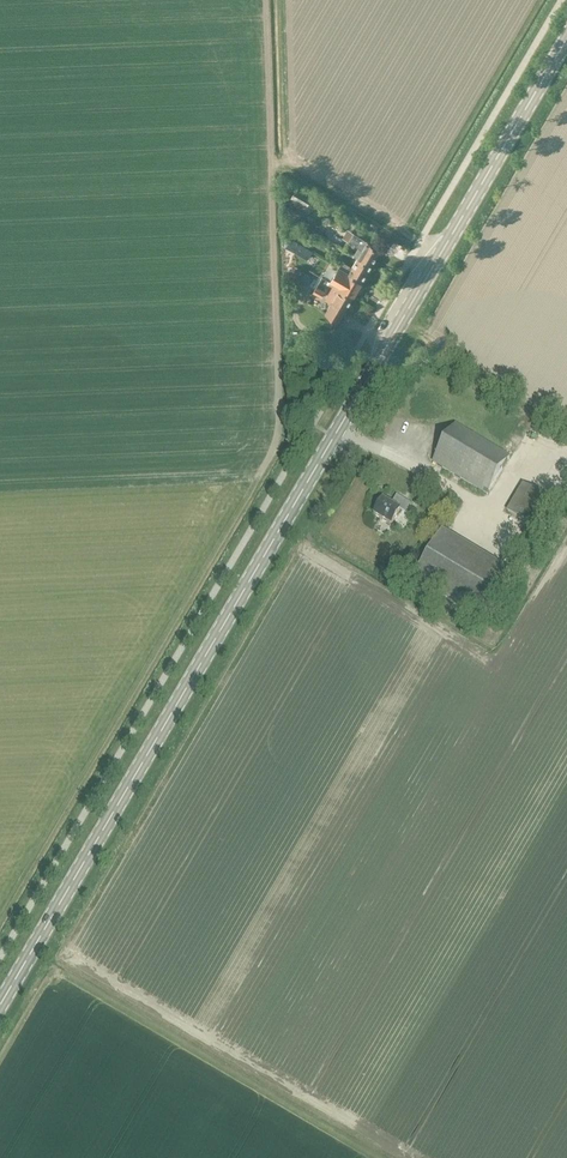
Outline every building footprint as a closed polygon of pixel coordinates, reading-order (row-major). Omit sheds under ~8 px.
[(313,195),(307,192),(298,186),(291,198),(306,207),(313,195)] [(371,264),(381,249),(368,241),(354,233),(348,242),(362,250),(358,257),(371,264)] [(362,280),(371,264),(358,257),(352,266),(338,258),(335,264),(343,269),(349,272),(362,280)] [(353,296),(362,280),(349,272),(339,267),(331,282),(340,288),(353,296)] [(338,320),(353,296),(340,288),(334,284),(325,299),(331,303),(325,313),(338,320)] [(321,296),(325,291),(316,286),(313,292),(321,296)] [(487,494),(510,457),(455,424),(433,462),(487,494)] [(540,530),(556,504),(544,497),(544,498),(535,492),(535,491),(524,485),(508,511),(520,518),(520,517),(529,523),(540,530)] [(383,499),(374,514),(391,525),(401,510),(409,515),(414,506),(397,495),(392,504),(383,499)] [(414,579),(486,622),(514,575),(442,532),(431,551),(425,547),(419,557),(425,560),(414,579)]
